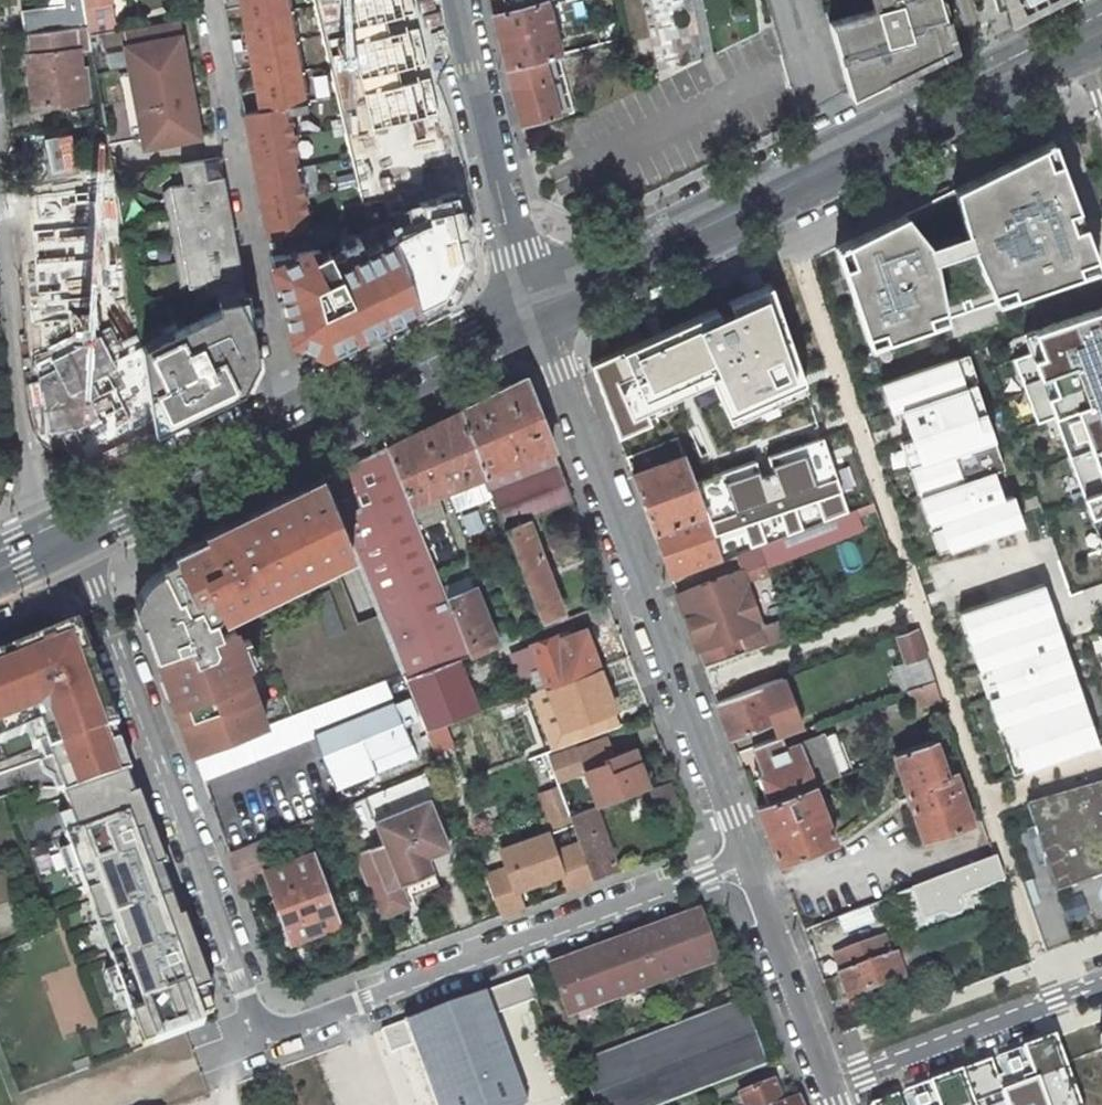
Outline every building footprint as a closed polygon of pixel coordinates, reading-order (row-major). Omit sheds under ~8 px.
[(24,32),(88,26),(83,0),(47,0),(48,8),(22,11),(24,32)] [(88,26),(89,35),(115,31),(116,31),(111,0),(83,0),(88,26)] [(244,19),(292,10),(290,0),(244,0),(245,5),(241,6),(244,19)] [(595,27),(617,21),(611,0),(588,0),(595,27)] [(829,21),(850,96),(952,46),(938,0),(871,0),(874,9),(829,21)] [(994,8),(1002,6),(1008,18),(1045,0),(991,0),(994,8)] [(546,1),(492,15),(522,127),(558,117),(542,59),(560,55),(546,1)] [(247,36),(249,49),(297,41),(292,10),(244,19),(246,30),(249,29),(251,35),(247,36)] [(176,19),(122,30),(130,73),(184,62),(176,19)] [(595,27),(599,44),(621,38),(617,21),(595,27)] [(88,26),(24,32),(27,56),(32,107),(77,102),(84,101),(81,74),(72,75),(70,51),(77,51),(91,49),(89,35),(88,26)] [(252,67),(255,80),(303,71),(297,41),(249,49),(251,60),(255,60),(256,66),(252,67)] [(355,172),(426,155),(398,44),(327,61),(355,172)] [(85,69),(79,70),(77,51),(70,51),(72,75),(81,74),(85,74),(85,69)] [(184,62),(130,73),(137,109),(191,98),(184,62)] [(258,98),(260,111),(305,103),(308,102),(303,71),(255,80),(257,92),(261,91),(262,98),(258,98)] [(137,109),(145,147),(199,137),(191,98),(137,109)] [(84,101),(77,102),(79,121),(103,117),(100,99),(88,100),(84,101)] [(248,134),(250,145),(293,137),(289,113),(306,110),(305,103),(260,111),(244,114),(247,126),(250,126),(252,133),(248,134)] [(253,163),(256,176),(298,168),(293,137),(250,145),(252,156),(256,155),(257,163),(253,163)] [(835,247),(867,345),(1098,266),(1051,140),(835,247)] [(220,156),(181,163),(185,183),(162,187),(180,288),(204,283),(207,295),(216,294),(219,309),(139,342),(155,428),(243,386),(251,372),(258,359),(244,288),(234,231),(224,177),(220,156)] [(259,194),(261,206),(304,198),(298,168),(256,176),(258,187),(261,186),(263,194),(259,194)] [(265,224),(267,237),(308,229),(310,229),(304,198),(261,206),(263,217),(267,216),(268,224),(265,224)] [(273,268),(291,338),(321,352),(416,305),(391,226),(383,230),(386,238),(364,249),(357,235),(320,253),(308,229),(267,237),(273,268)] [(104,267),(126,263),(124,250),(101,253),(104,267)] [(715,307),(589,364),(617,436),(650,424),(646,413),(714,387),(730,428),(807,399),(769,283),(728,302),(731,310),(718,315),(715,307)] [(1101,541),(1101,307),(1024,335),(1029,353),(1013,359),(1035,423),(1058,415),(1101,541)] [(954,358),(881,383),(891,412),(901,409),(921,465),(910,468),(929,525),(939,522),(950,551),(1023,526),(1013,496),(1003,499),(994,471),(1003,468),(975,383),(964,386),(954,358)] [(525,377),(458,410),(483,474),(552,448),(525,377)] [(458,410),(385,446),(407,503),(483,474),(458,410)] [(823,522),(848,512),(821,437),(767,458),(778,489),(767,494),(755,463),(695,487),(713,536),(742,526),(751,549),(766,544),(757,520),(779,513),(787,536),(803,529),(795,507),(815,500),(823,522)] [(407,503),(385,446),(322,477),(352,550),(405,680),(459,660),(469,657),(446,599),(407,503)] [(552,448),(483,474),(489,492),(559,465),(552,448)] [(695,487),(682,451),(629,471),(670,580),(723,561),(713,536),(695,487)] [(559,465),(489,492),(503,528),(504,528),(534,517),(572,502),(559,465)] [(322,477),(170,550),(174,556),(159,563),(161,568),(152,572),(143,579),(137,585),(136,588),(137,602),(193,753),(222,742),(243,734),(267,725),(245,666),(248,664),(234,626),(220,631),(215,617),(218,615),(221,608),(227,611),(352,550),(322,477)] [(435,493),(430,495),(436,506),(440,504),(435,493)] [(873,502),(856,509),(859,517),(876,511),(873,502)] [(740,569),(676,593),(696,646),(699,652),(743,635),(763,628),(744,580),(767,571),(764,562),(862,524),(859,517),(856,509),(848,512),(823,522),(803,529),(787,536),(766,544),(751,549),(735,556),(740,569)] [(534,517),(504,528),(540,622),(559,615),(528,534),(532,533),(530,526),(537,523),(534,517)] [(537,523),(530,526),(532,533),(539,530),(537,523)] [(1043,582),(960,611),(1015,776),(1097,744),(1043,582)] [(329,638),(345,632),(328,589),(313,596),(329,638)] [(473,589),(446,599),(469,657),(496,646),(473,589)] [(763,628),(743,635),(747,649),(760,644),(761,647),(790,636),(784,619),(763,628)] [(935,681),(917,628),(896,636),(906,662),(893,667),(902,692),(908,690),(935,681)] [(531,645),(547,688),(599,669),(585,630),(557,641),(555,636),(531,645)] [(33,720),(37,731),(26,735),(32,752),(36,750),(43,765),(49,763),(76,833),(61,839),(65,852),(75,877),(83,898),(84,897),(96,928),(108,924),(121,956),(108,961),(113,973),(122,998),(130,1019),(131,1019),(142,1048),(185,1032),(202,1026),(199,1018),(211,1013),(195,969),(201,967),(182,919),(177,920),(150,847),(155,845),(137,796),(133,798),(125,775),(129,774),(90,666),(84,668),(73,636),(59,642),(56,635),(0,658),(0,733),(33,720)] [(459,660),(405,680),(426,732),(444,725),(479,712),(459,660)] [(615,710),(599,669),(547,688),(563,729),(615,710)] [(776,680),(718,702),(731,738),(761,728),(755,714),(768,709),(792,701),(783,677),(776,680)] [(267,725),(243,734),(253,760),(317,736),(336,783),(373,768),(375,772),(417,755),(385,680),(267,725)] [(935,681),(908,690),(914,709),(941,700),(935,681)] [(768,709),(755,714),(761,728),(774,723),(768,709)] [(26,735),(37,731),(33,720),(0,733),(0,746),(26,735)] [(453,747),(444,725),(426,732),(435,754),(453,747)] [(780,737),(754,747),(765,778),(758,780),(766,801),(814,784),(847,771),(832,733),(785,749),(780,737)] [(243,734),(222,742),(232,769),(253,760),(243,734)] [(934,739),(894,754),(924,839),(972,823),(953,768),(945,770),(934,739)] [(222,742),(193,753),(202,780),(232,769),(222,742)] [(539,787),(567,777),(557,749),(529,759),(539,787)] [(618,758),(606,762),(609,769),(613,768),(614,771),(622,768),(618,758)] [(579,773),(582,782),(588,780),(592,791),(597,806),(649,787),(639,761),(622,768),(614,771),(613,768),(609,769),(606,762),(579,773)] [(423,774),(386,789),(392,802),(402,798),(404,802),(430,791),(423,774)] [(579,796),(592,791),(588,780),(582,782),(575,784),(579,796)] [(778,863),(835,842),(814,784),(766,801),(756,805),(778,863)] [(1026,807),(1056,893),(1101,877),(1101,784),(1026,807)] [(383,842),(354,854),(378,910),(407,898),(439,885),(428,856),(450,848),(429,797),(374,820),(383,842)] [(576,838),(591,880),(618,871),(595,807),(568,816),(576,838)] [(567,842),(576,838),(568,816),(559,819),(567,842)] [(514,890),(561,873),(547,834),(500,851),(501,853),(514,890)] [(229,855),(240,884),(265,874),(275,899),(291,941),(338,925),(312,854),(273,869),(262,841),(229,855)] [(490,856),(501,853),(500,851),(497,842),(487,846),(490,856)] [(488,856),(485,847),(475,850),(479,860),(488,856)] [(65,880),(75,877),(65,852),(56,855),(65,880)] [(995,858),(909,890),(918,915),(926,912),(928,918),(940,914),(948,919),(961,915),(963,907),(960,898),(1004,882),(995,858)] [(352,906),(365,901),(360,889),(348,893),(352,906)] [(407,898),(378,910),(381,918),(410,906),(407,898)] [(341,932),(338,925),(291,941),(275,899),(268,902),(287,952),(341,932)] [(999,916),(1014,911),(1010,900),(996,906),(999,916)] [(867,906),(838,917),(844,933),(873,922),(867,906)] [(920,921),(928,918),(926,912),(918,915),(920,921)] [(702,923),(698,913),(681,919),(685,930),(702,923)] [(566,962),(549,968),(567,1016),(716,961),(702,923),(685,930),(681,919),(661,927),(665,936),(656,939),(653,930),(621,942),(624,951),(615,955),(612,945),(575,959),(578,968),(569,972),(566,962)] [(661,927),(653,930),(656,939),(665,936),(661,927)] [(905,929),(888,935),(895,954),(901,952),(913,947),(905,929)] [(835,954),(842,973),(895,954),(888,935),(835,954)] [(624,951),(621,942),(612,945),(615,955),(624,951)] [(913,947),(901,952),(910,975),(930,968),(922,944),(913,947)] [(910,975),(901,952),(895,954),(842,973),(838,975),(846,999),(910,975)] [(575,959),(566,962),(569,972),(578,968),(575,959)] [(42,977),(65,1037),(96,1025),(74,965),(42,977)] [(543,970),(527,976),(530,985),(546,979),(543,970)] [(112,1002),(122,998),(113,973),(103,977),(112,1002)] [(527,976),(504,985),(513,1008),(536,1000),(530,985),(527,976)] [(483,993),(492,1016),(513,1008),(504,985),(483,993)] [(492,1016),(483,993),(387,1029),(395,1052),(415,1104),(524,1104),(492,1016)] [(733,1010),(587,1067),(601,1104),(644,1104),(753,1063),(733,1010)] [(1052,1042),(879,1104),(1075,1104),(1052,1042)] [(740,1095),(744,1104),(780,1104),(772,1083),(740,1095)] [(730,1099),(732,1104),(744,1104),(740,1095),(730,1099)]
